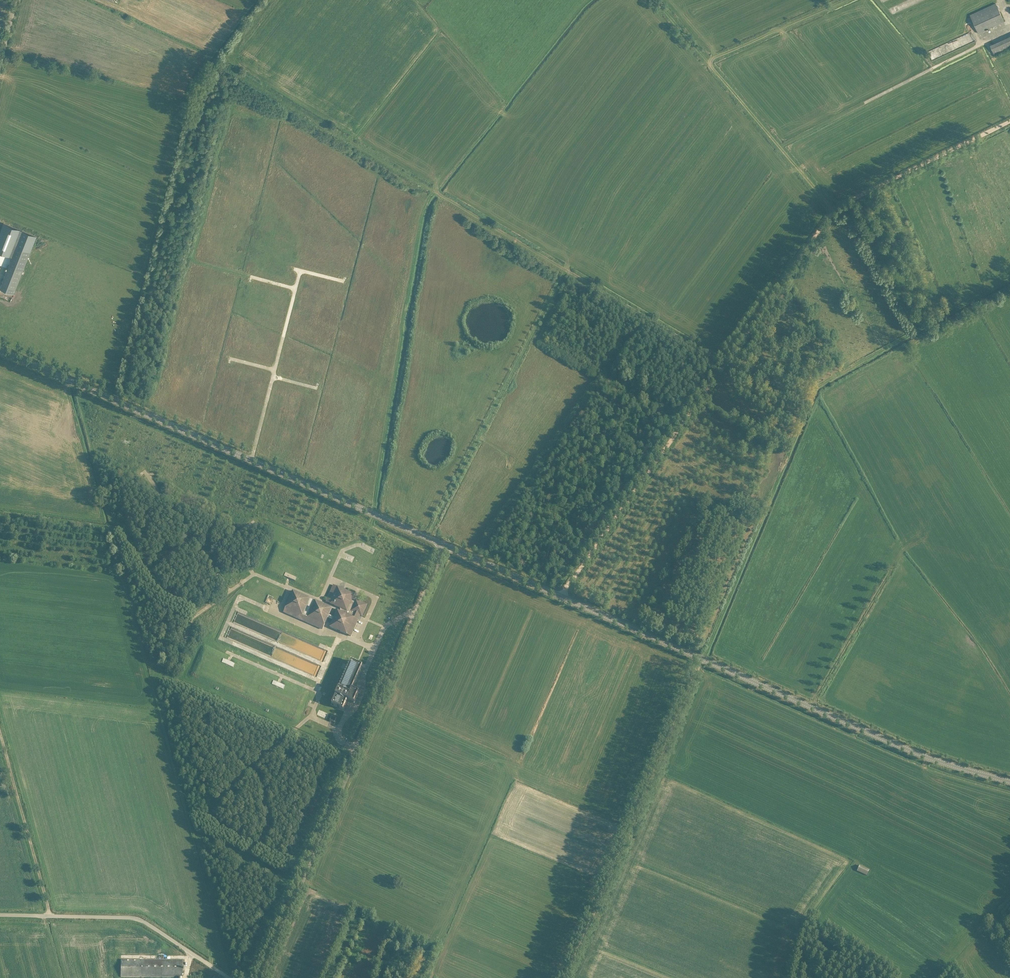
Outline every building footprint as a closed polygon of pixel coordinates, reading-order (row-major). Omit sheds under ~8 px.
[(978,32),(1004,21),(996,3),(970,14),(978,32)] [(1009,46),(1009,35),(990,44),(994,53),(1009,46)] [(0,232),(0,252),(12,257),(0,286),(0,288),(13,294),(17,284),(19,279),(36,236),(4,223),(0,232)] [(286,572),(284,576),(288,578),(289,578),(291,579),(295,581),(297,577),(286,572)] [(291,596),(284,612),(318,627),(323,629),(328,618),(333,620),(330,627),(351,636),(358,620),(358,619),(359,615),(362,616),(367,605),(356,600),(355,602),(351,600),(354,594),(334,585),(329,596),(326,602),(330,603),(341,608),(340,611),(338,610),(335,617),(329,615),(332,608),(293,591),(291,596)] [(223,658),(221,662),(233,667),(235,663),(231,662),(228,661),(228,660),(227,660),(223,658)] [(336,695),(332,705),(343,710),(347,700),(354,703),(359,693),(352,690),(362,666),(351,661),(341,685),(340,684),(335,695),(336,695)] [(274,680),(272,684),(283,689),(285,686),(285,685),(281,684),(281,683),(278,682),(277,682),(274,680)] [(860,866),(857,871),(867,876),(869,870),(860,866)] [(121,960),(121,965),(121,977),(141,977),(182,977),(182,960),(121,960)]
